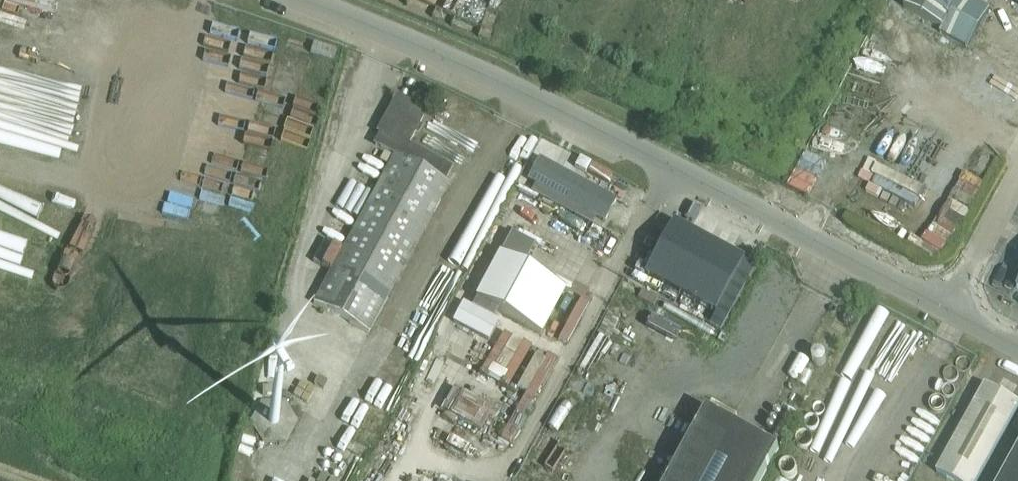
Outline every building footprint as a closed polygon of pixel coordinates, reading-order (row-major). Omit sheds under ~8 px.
[(940,29),(938,33),(966,49),(988,11),(969,0),(907,0),(902,8),(940,29)] [(453,168),(408,144),(414,133),(419,135),(423,128),(418,125),(426,111),(412,104),(397,96),(378,131),(378,132),(379,133),(374,143),(381,147),(387,149),(395,154),(338,259),(333,267),(313,303),(367,333),(449,184),(445,182),(453,168)] [(881,163),(873,183),(919,203),(926,186),(923,185),(938,152),(909,139),(901,159),(911,164),(906,174),(881,163)] [(814,193),(827,157),(807,150),(794,186),(814,193)] [(617,199),(574,177),(539,157),(527,179),(535,184),(531,192),(593,225),(597,217),(605,221),(617,199)] [(612,181),(617,172),(594,160),(589,170),(612,181)] [(948,209),(921,246),(939,259),(966,221),(948,209)] [(673,222),(644,275),(715,313),(744,260),(673,222)] [(475,299),(471,306),(495,319),(498,312),(541,334),(565,289),(524,267),(535,246),(511,233),(500,254),(475,299)] [(444,293),(435,309),(425,304),(418,316),(438,327),(453,298),(444,293)] [(876,324),(893,332),(897,322),(881,314),(876,324)] [(487,371),(513,384),(534,341),(507,329),(487,371)] [(407,360),(415,348),(397,336),(388,348),(407,360)] [(852,405),(882,351),(863,341),(833,395),(852,405)] [(1017,409),(1017,403),(985,385),(937,473),(952,480),(978,480),(1017,409)] [(772,439),(792,402),(779,396),(760,432),(772,439)] [(669,480),(762,480),(779,449),(708,410),(669,480)] [(1000,480),(1017,480),(1017,449),(1000,480)]
